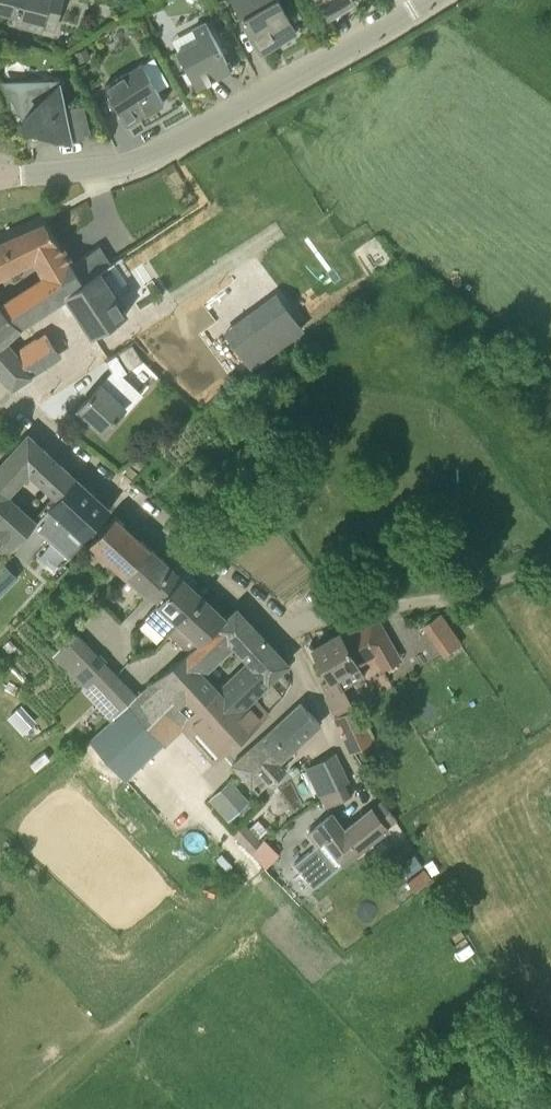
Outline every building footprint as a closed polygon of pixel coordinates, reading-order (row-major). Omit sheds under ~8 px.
[(25,24),(26,25),(42,29),(46,16),(57,19),(63,0),(0,0),(0,10),(17,14),(15,19),(20,22),(25,24)] [(296,32),(279,0),(234,0),(262,51),(296,32)] [(352,0),(321,0),(329,14),(352,0)] [(196,86),(231,67),(206,21),(193,28),(199,39),(177,51),(196,86)] [(86,47),(75,52),(79,60),(90,56),(86,47)] [(127,123),(165,101),(143,63),(105,85),(127,123)] [(33,108),(22,118),(23,122),(52,132),(54,141),(71,137),(71,136),(84,134),(78,103),(64,107),(60,88),(56,87),(49,93),(30,98),(33,108)] [(0,242),(0,273),(34,255),(48,281),(73,265),(73,263),(45,221),(0,242)] [(369,241),(370,260),(386,260),(386,240),(369,241)] [(84,281),(99,271),(111,263),(99,245),(73,263),(73,265),(84,281)] [(48,281),(59,298),(65,294),(92,334),(126,314),(99,271),(84,281),(73,265),(48,281)] [(5,309),(19,324),(59,298),(48,281),(5,309)] [(259,316),(278,340),(279,342),(300,325),(281,300),(259,316)] [(19,324),(5,309),(0,304),(0,341),(19,324)] [(60,355),(44,330),(14,349),(0,359),(0,373),(13,386),(60,355)] [(103,430),(125,405),(113,394),(126,380),(120,375),(143,360),(133,343),(106,360),(113,370),(78,407),(103,430)] [(76,478),(28,434),(0,465),(0,545),(8,553),(76,478)] [(110,509),(76,478),(8,553),(6,555),(18,566),(24,559),(48,581),(53,576),(56,580),(68,567),(63,562),(64,561),(37,536),(59,512),(85,536),(110,509)] [(126,573),(151,547),(115,514),(91,541),(126,573)] [(151,547),(126,573),(148,594),(173,567),(151,547)] [(18,575),(3,559),(0,562),(0,595),(19,576),(18,575)] [(170,632),(204,595),(182,576),(145,617),(166,636),(170,632)] [(204,595),(170,632),(192,652),(201,643),(227,616),(204,595)] [(252,694),(287,662),(237,608),(228,617),(202,644),(201,643),(192,652),(129,704),(128,703),(113,717),(114,718),(110,722),(86,737),(103,755),(125,738),(131,733),(151,755),(182,725),(215,762),(269,714),(252,694)] [(341,633),(340,632),(313,647),(330,677),(322,682),(330,694),(325,697),(333,711),(353,700),(347,689),(344,690),(343,687),(364,675),(357,662),(375,652),(379,659),(395,650),(378,620),(362,629),(359,623),(341,633)] [(434,639),(444,655),(462,643),(451,627),(434,639)] [(64,666),(87,642),(74,630),(52,654),(64,666)] [(96,653),(87,642),(64,666),(74,677),(96,653)] [(84,687),(106,663),(96,653),(74,677),(84,687)] [(137,694),(106,663),(84,687),(113,717),(128,703),(137,694)] [(320,722),(301,702),(234,766),(260,793),(286,768),(279,761),(320,722)] [(352,751),(372,742),(356,706),(335,715),(352,751)] [(33,723),(21,709),(9,719),(22,733),(33,723)] [(320,794),(344,782),(348,780),(335,754),(308,768),(320,794)] [(228,819),(249,799),(231,779),(209,799),(228,819)] [(320,794),(326,806),(350,794),(344,782),(320,794)] [(344,861),(397,819),(382,800),(345,829),(333,813),(308,832),(318,843),(325,838),(344,861)] [(251,853),(260,843),(261,842),(248,829),(244,826),(233,837),(251,853)] [(398,862),(410,877),(422,868),(410,853),(398,862)] [(407,881),(415,891),(432,878),(424,868),(407,881)]
